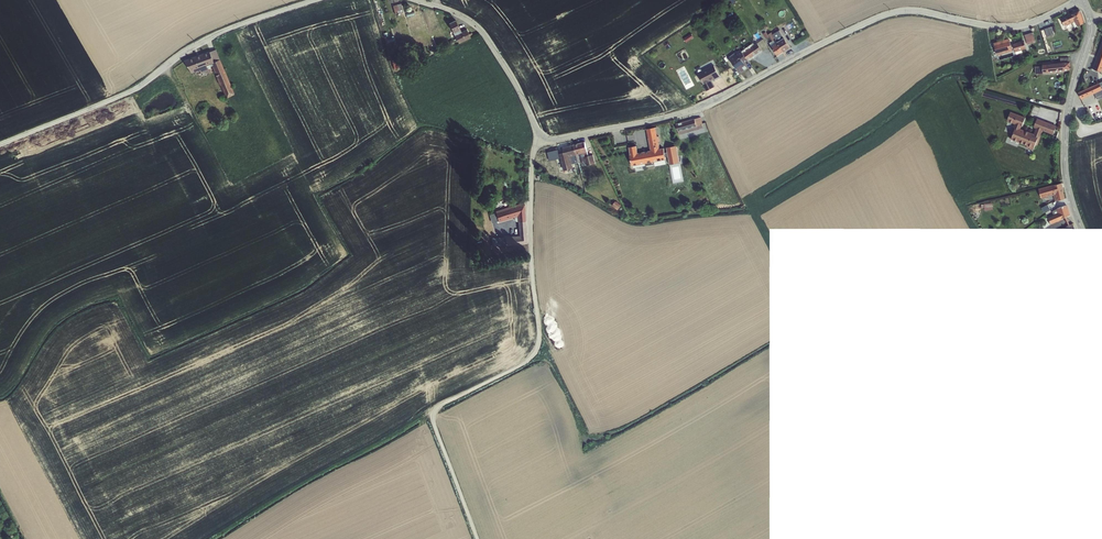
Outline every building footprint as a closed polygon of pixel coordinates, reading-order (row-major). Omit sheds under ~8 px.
[(396,13),(404,11),(402,3),(394,5),(396,13)] [(1075,26),(1086,23),(1081,9),(1061,16),(1064,25),(1073,22),(1075,26)] [(468,29),(462,31),(457,19),(449,22),(454,36),(455,35),(459,43),(471,38),(468,29)] [(1045,28),(1047,36),(1055,34),(1053,26),(1045,28)] [(783,30),(770,31),(770,37),(769,37),(770,41),(783,41),(783,30)] [(1028,44),(1036,42),(1033,31),(1025,34),(1028,44)] [(772,45),(777,55),(791,48),(786,38),(772,45)] [(1010,38),(994,42),(998,55),(1013,51),(1010,38)] [(765,39),(729,55),(735,69),(740,67),(742,71),(748,69),(744,60),(769,48),(765,39)] [(1025,40),(1014,43),(1017,55),(1023,53),(1022,50),(1027,48),(1025,40)] [(1093,69),(1101,73),(1101,43),(1093,69)] [(225,98),(235,94),(216,47),(185,60),(190,73),(200,69),(201,73),(210,70),(208,67),(212,65),(225,98)] [(1070,71),(1070,62),(1060,62),(1043,64),(1043,74),(1070,71)] [(698,72),(706,90),(715,86),(712,80),(720,76),(715,65),(698,72)] [(1081,100),(1101,90),(1101,81),(1078,92),(1081,100)] [(1043,131),(1053,135),(1057,126),(1037,118),(1034,127),(1036,129),(1034,134),(1021,129),(1025,117),(1011,112),(1007,121),(1014,124),(1011,134),(1013,134),(1011,139),(1027,145),(1027,148),(1033,150),(1036,145),(1038,145),(1043,131)] [(702,116),(676,123),(679,134),(705,127),(702,116)] [(647,128),(650,151),(638,152),(637,145),(630,146),(633,169),(644,168),(643,163),(666,160),(665,147),(661,148),(659,127),(647,128)] [(585,141),(563,147),(564,152),(560,153),(564,170),(575,168),(574,163),(587,160),(588,165),(596,163),(594,154),(589,155),(585,141)] [(667,146),(669,164),(680,162),(678,145),(667,146)] [(559,153),(560,152),(559,149),(548,151),(550,160),(560,158),(559,153)] [(1057,201),(1065,199),(1063,192),(1064,192),(1061,183),(1053,185),(1041,188),(1044,198),(1055,195),(1057,201)] [(506,245),(528,244),(525,205),(496,206),(497,213),(491,213),(491,220),(518,219),(519,235),(506,236),(506,245)] [(1070,215),(1067,205),(1057,209),(1058,213),(1048,218),(1051,224),(1070,215)] [(1064,235),(1075,230),(1072,223),(1052,234),(1054,238),(1051,240),(1052,244),(1063,239),(1066,244),(1067,244),(1064,235)] [(1037,234),(1042,241),(1049,235),(1045,229),(1037,234)]
